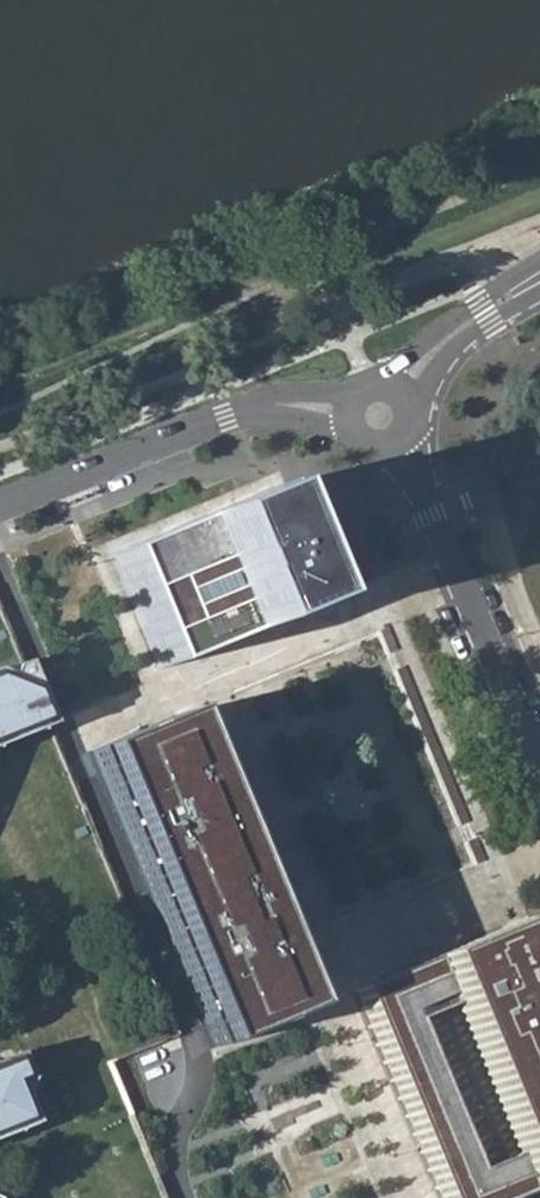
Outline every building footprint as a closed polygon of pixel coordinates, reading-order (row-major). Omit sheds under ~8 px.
[(269,487),(107,556),(154,669),(187,656),(292,612),(317,601),(269,487)] [(2,678),(0,681),(0,689),(9,709),(33,699),(18,664),(5,669),(2,678)] [(45,727),(33,699),(9,709),(0,689),(0,744),(45,727)] [(84,750),(198,1022),(198,1023),(208,1046),(297,1009),(288,987),(240,873),(173,713),(84,750)] [(438,1197),(514,1197),(539,1187),(539,949),(525,913),(349,987),(434,1188),(438,1197)] [(33,1124),(21,1095),(28,1080),(17,1054),(0,1061),(0,1137),(33,1124)]
